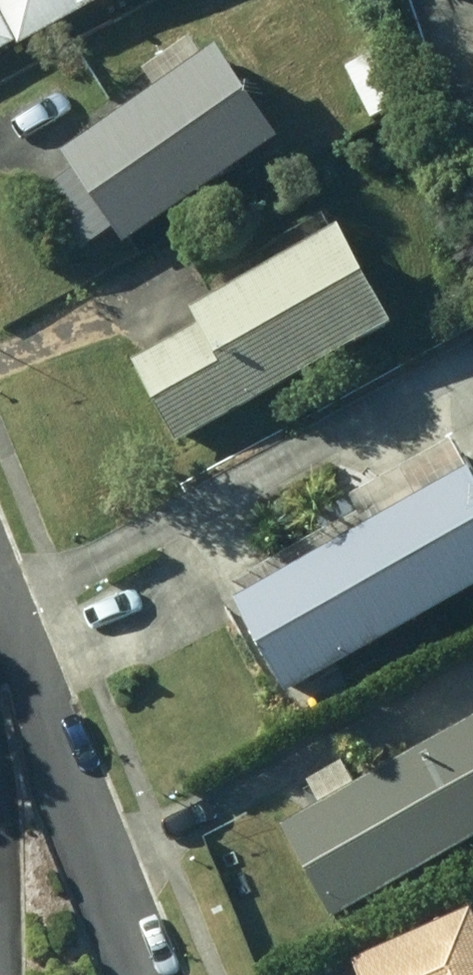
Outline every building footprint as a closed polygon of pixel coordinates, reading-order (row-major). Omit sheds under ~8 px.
[(90,0),(0,0),(0,50),(90,0)] [(61,175),(34,193),(75,254),(104,235),(115,252),(265,150),(202,58),(51,160),(61,175)] [(327,234),(181,313),(190,329),(126,364),(171,447),(381,333),(327,234)] [(225,604),(276,699),(472,594),(472,515),(455,481),(225,604)] [(276,820),(330,914),(472,832),(472,729),(463,713),(276,820)] [(472,908),(353,955),(361,974),(472,974),(472,910),(472,908)]
